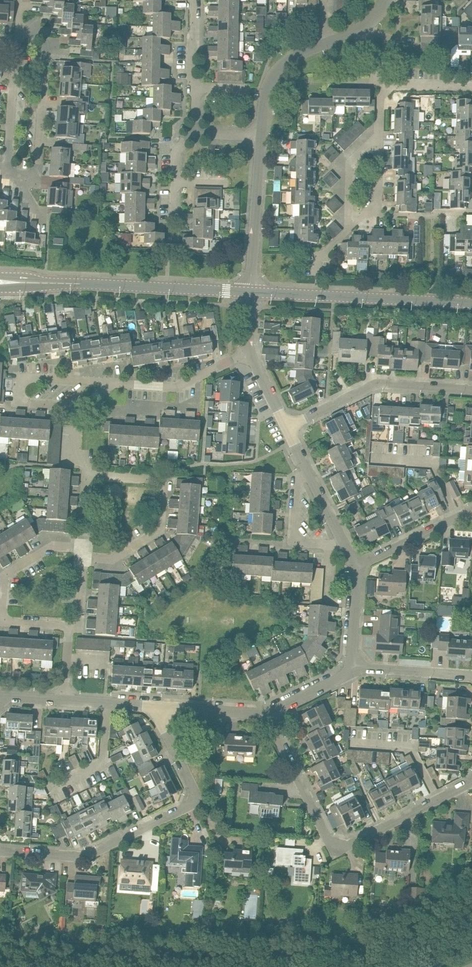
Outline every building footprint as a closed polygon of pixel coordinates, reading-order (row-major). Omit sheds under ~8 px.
[(43,2),(49,2),(48,7),(40,6),(40,13),(53,14),(53,13),(54,0),(43,0),(43,2)] [(53,13),(58,13),(58,18),(50,17),(49,23),(62,24),(64,4),(68,4),(68,0),(54,0),(53,13)] [(238,12),(238,2),(219,1),(219,7),(209,7),(208,11),(238,12)] [(436,7),(436,1),(424,1),(424,6),(419,6),(419,11),(421,11),(421,16),(419,16),(440,17),(440,7),(436,7)] [(0,6),(0,23),(7,24),(7,20),(13,20),(12,22),(13,22),(14,3),(4,2),(4,7),(0,6)] [(143,14),(153,15),(170,15),(170,10),(160,9),(160,3),(144,2),(143,14)] [(471,3),(463,11),(462,12),(471,20),(471,19),(471,3)] [(64,4),(62,24),(68,24),(67,29),(59,28),(59,34),(72,35),(72,34),(73,15),(80,15),(81,6),(74,5),(68,4),(64,4)] [(238,22),(238,12),(208,11),(208,16),(218,16),(218,21),(238,22)] [(84,15),(80,15),(73,15),(72,34),(77,35),(77,39),(69,39),(68,45),(81,46),(81,45),(83,25),(84,15)] [(153,15),(153,26),(180,27),(180,22),(170,22),(170,15),(153,15)] [(276,25),(276,19),(276,15),(265,15),(265,20),(265,25),(276,25)] [(446,17),(440,17),(419,16),(418,21),(421,21),(421,26),(418,26),(440,27),(446,27),(446,17)] [(208,27),(208,31),(237,32),(238,22),(218,21),(218,27),(208,27)] [(80,50),(80,56),(93,57),(93,51),(91,50),(93,26),(83,25),(81,45),(86,46),(86,50),(80,50)] [(153,26),(153,38),(160,38),(170,39),(170,31),(180,31),(180,27),(153,26)] [(446,27),(440,27),(418,26),(418,31),(421,31),(420,37),(421,37),(421,43),(440,43),(440,37),(440,35),(457,35),(457,27),(446,27)] [(458,51),(471,51),(471,28),(471,30),(467,30),(467,28),(458,28),(458,51)] [(218,36),(218,41),(237,42),(237,32),(208,31),(208,36),(218,36)] [(160,45),(160,38),(153,38),(143,38),(143,50),(169,50),(170,46),(160,45)] [(243,42),(237,42),(218,41),(218,47),(208,47),(208,51),(237,52),(243,52),(243,42)] [(142,62),(159,62),(159,55),(169,55),(169,50),(143,50),(142,62)] [(237,62),(237,52),(208,51),(207,56),(217,56),(217,62),(221,62),(237,62)] [(159,69),(159,62),(142,62),(142,74),(169,74),(169,70),(159,69)] [(226,72),(232,72),(238,72),(244,72),(244,70),(242,70),(242,62),(237,62),(221,62),(220,71),(218,71),(218,83),(226,83),(226,72)] [(62,68),(61,82),(80,84),(81,76),(90,77),(91,64),(76,63),(76,69),(62,68)] [(117,73),(116,85),(128,85),(128,73),(124,73),(117,73)] [(169,79),(169,74),(142,74),(142,86),(154,86),(159,86),(159,79),(169,79)] [(73,103),(86,104),(88,104),(88,92),(79,91),(80,84),(61,82),(60,96),(74,97),(73,103)] [(171,86),(159,86),(154,86),(154,98),(180,98),(181,94),(171,94),(171,86)] [(332,100),(321,100),(320,124),(321,116),(332,116),(333,90),(332,100)] [(345,90),(333,90),(332,116),(333,116),(333,106),(345,106),(345,90)] [(345,90),(345,106),(357,107),(357,91),(345,90)] [(357,91),(357,107),(363,107),(363,113),(374,113),(375,106),(375,100),(369,100),(369,91),(357,91)] [(394,122),(419,122),(419,110),(413,110),(413,104),(412,104),(412,94),(403,94),(403,104),(397,104),(400,104),(400,110),(394,110),(394,122)] [(436,99),(436,94),(428,94),(427,107),(441,107),(442,99),(436,99)] [(180,103),(180,98),(154,98),(153,110),(170,110),(170,103),(180,103)] [(316,124),(320,124),(321,100),(309,99),(309,101),(303,101),(302,115),(308,115),(308,116),(316,116),(316,124)] [(471,119),(471,107),(470,107),(470,101),(471,101),(457,100),(456,118),(471,119)] [(86,115),(86,104),(73,103),(67,102),(67,103),(68,103),(68,108),(59,107),(58,122),(77,124),(78,114),(86,115)] [(170,110),(153,110),(143,110),(143,121),(160,121),(160,115),(170,115),(170,110)] [(456,136),(471,137),(471,136),(469,136),(469,131),(471,131),(471,119),(456,118),(456,136)] [(160,127),(160,121),(143,121),(133,121),(133,134),(150,134),(150,127),(160,127)] [(358,121),(353,125),(362,134),(366,130),(358,121)] [(65,143),(73,144),(84,144),(84,134),(77,134),(77,124),(58,122),(56,137),(66,138),(65,143)] [(396,139),(396,140),(412,140),(412,130),(418,130),(419,122),(394,122),(394,134),(399,134),(399,139),(396,139)] [(353,125),(349,130),(357,138),(362,134),(353,125)] [(340,138),(345,134),(346,132),(344,130),(341,130),(336,135),(340,139),(340,138)] [(357,138),(349,130),(346,132),(345,134),(353,142),(357,138)] [(349,147),(353,142),(345,134),(340,138),(349,147)] [(459,154),(471,155),(471,143),(469,143),(469,137),(471,137),(456,136),(456,149),(460,149),(459,154)] [(340,138),(340,139),(336,142),(344,151),(349,147),(340,138)] [(394,146),(393,158),(408,158),(412,158),(412,153),(412,140),(396,140),(399,140),(399,146),(396,146),(394,146)] [(121,153),(141,154),(141,148),(149,149),(149,142),(133,141),(133,143),(121,143),(121,153)] [(296,154),(313,154),(310,154),(310,149),(315,149),(315,142),(297,141),(297,142),(290,141),(290,149),(296,149),(296,154)] [(340,154),(332,146),(323,155),(331,163),(340,154)] [(51,162),(69,163),(70,149),(52,148),(51,162)] [(155,164),(155,159),(156,157),(148,157),(148,159),(145,159),(146,154),(141,154),(121,153),(126,154),(126,163),(155,164)] [(313,154),(296,154),(296,159),(294,159),(290,164),(290,166),(315,167),(315,159),(310,159),(310,155),(313,155),(313,154)] [(451,172),(471,173),(471,172),(468,172),(468,167),(471,167),(471,155),(459,154),(459,159),(455,159),(455,172),(451,172)] [(407,163),(408,158),(393,158),(393,170),(398,170),(398,175),(395,175),(395,176),(415,176),(411,176),(411,163),(407,163)] [(69,163),(51,162),(50,176),(68,178),(69,163)] [(155,169),(155,164),(126,163),(126,173),(140,174),(145,174),(145,168),(155,169)] [(424,165),(425,174),(433,174),(433,165),(424,165)] [(315,167),(290,166),(289,172),(296,172),(296,179),(314,180),(315,172),(310,172),(310,167),(315,167)] [(338,180),(330,172),(321,181),(329,189),(338,180)] [(471,173),(451,172),(451,178),(449,178),(449,190),(455,190),(469,191),(469,179),(464,179),(464,173),(471,173)] [(140,179),(140,174),(126,173),(121,173),(120,183),(150,184),(150,179),(140,179)] [(397,182),(397,194),(411,194),(417,194),(417,182),(415,182),(415,176),(395,176),(402,176),(402,182),(397,182)] [(314,180),(296,179),(291,179),(290,187),(291,187),(291,191),(295,191),(295,192),(312,192),(309,192),(310,187),(314,187),(314,180)] [(71,184),(70,184),(57,183),(56,190),(49,189),(47,206),(64,207),(65,195),(70,195),(71,184)] [(150,189),(150,184),(120,183),(120,193),(125,193),(140,194),(140,193),(140,188),(150,189)] [(8,201),(9,189),(3,188),(3,196),(0,196),(0,201),(8,201)] [(215,200),(209,199),(203,199),(203,188),(195,188),(194,200),(197,200),(197,203),(194,203),(194,209),(197,209),(219,210),(222,210),(222,200),(221,200),(215,200)] [(468,203),(469,191),(455,190),(455,195),(451,195),(450,208),(466,209),(466,208),(463,208),(463,203),(468,203)] [(295,192),(295,204),(316,205),(316,204),(314,204),(314,197),(309,197),(309,192),(312,192),(295,192)] [(125,193),(125,203),(154,204),(155,199),(145,199),(145,193),(140,193),(140,194),(125,193)] [(416,206),(417,194),(411,194),(397,194),(396,206),(402,206),(401,211),(399,211),(399,212),(416,212),(416,206)] [(342,204),(334,196),(325,205),(334,213),(342,204)] [(17,212),(18,212),(19,200),(12,199),(12,207),(7,207),(8,201),(0,201),(0,211),(17,212)] [(154,209),(154,204),(125,203),(125,213),(144,214),(144,209),(154,209)] [(316,205),(295,204),(295,205),(293,205),(293,217),(318,217),(318,210),(313,210),(313,205),(316,205)] [(183,214),(183,219),(213,220),(218,220),(219,210),(197,209),(194,209),(193,209),(193,215),(183,214)] [(6,222),(26,223),(27,223),(28,211),(22,210),(21,218),(16,218),(17,212),(0,211),(0,222),(6,222)] [(144,219),(144,214),(125,213),(125,223),(135,224),(135,223),(154,224),(154,219),(144,219)] [(318,217),(293,217),(294,217),(294,230),(315,230),(313,230),(313,225),(317,225),(318,217)] [(213,220),(183,219),(183,224),(193,224),(193,229),(212,230),(213,220)] [(6,222),(5,232),(15,233),(35,234),(36,234),(37,222),(31,221),(30,229),(26,229),(26,223),(6,222)] [(343,230),(334,221),(325,230),(334,239),(343,230)] [(144,234),(164,234),(164,229),(154,229),(154,224),(135,223),(135,224),(134,234),(144,234)] [(455,252),(465,252),(466,227),(460,227),(460,235),(450,234),(450,248),(455,248),(455,252)] [(183,239),(202,239),(212,240),(212,230),(193,229),(193,235),(183,234),(183,239)] [(377,255),(378,230),(372,229),(372,237),(367,237),(367,254),(377,255)] [(271,230),(270,239),(278,239),(278,230),(271,230)] [(315,230),(294,230),(294,243),(297,243),(296,249),(311,249),(311,243),(317,243),(317,235),(312,235),(313,230),(315,230)] [(378,230),(377,255),(377,260),(387,260),(387,238),(383,238),(383,230),(378,230)] [(387,238),(387,260),(387,255),(397,255),(398,230),(392,230),(392,238),(387,238)] [(398,230),(397,255),(407,255),(407,260),(413,260),(413,238),(403,238),(403,230),(398,230)] [(35,240),(35,234),(15,233),(14,249),(24,250),(24,244),(39,245),(39,247),(45,248),(46,235),(40,235),(39,240),(35,240)] [(131,245),(132,234),(122,234),(122,244),(131,245)] [(163,249),(164,234),(144,234),(144,244),(153,244),(153,248),(163,249)] [(357,260),(358,235),(352,235),(352,243),(341,243),(341,256),(347,256),(347,260),(357,260)] [(358,235),(357,260),(362,260),(362,266),(367,266),(367,260),(367,254),(367,237),(367,243),(363,243),(363,235),(358,235)] [(202,239),(183,239),(183,244),(173,244),(173,249),(202,250),(202,239)] [(443,268),(443,276),(449,277),(449,276),(452,276),(452,272),(450,272),(450,268),(443,268)] [(411,271),(411,280),(419,280),(419,271),(411,271)] [(117,310),(117,311),(118,317),(126,316),(125,309),(117,310)] [(293,331),(301,332),(301,331),(319,333),(320,320),(302,319),(301,326),(293,326),(293,331)] [(374,321),(373,334),(372,356),(372,352),(378,352),(377,366),(390,367),(390,369),(391,348),(385,347),(386,338),(377,338),(377,329),(378,329),(379,322),(374,321)] [(63,332),(58,333),(61,354),(65,353),(65,350),(70,350),(69,339),(68,333),(66,322),(61,323),(63,332)] [(106,357),(112,356),(106,324),(102,325),(104,339),(99,340),(102,360),(107,359),(106,357)] [(111,324),(106,324),(112,356),(117,355),(117,357),(122,357),(119,336),(113,337),(111,324)] [(26,326),(27,332),(31,356),(36,355),(37,357),(41,357),(38,337),(33,337),(31,325),(26,326)] [(198,358),(203,357),(199,337),(194,338),(192,325),(188,326),(193,357),(198,356),(198,358)] [(193,357),(188,326),(183,327),(185,340),(180,340),(183,361),(188,360),(187,358),(193,357)] [(218,339),(216,326),(210,327),(212,340),(218,339)] [(43,336),(38,337),(41,357),(46,356),(45,354),(51,353),(48,335),(47,329),(42,330),(43,336)] [(126,353),(131,353),(130,343),(128,332),(128,329),(123,330),(124,336),(119,336),(122,357),(126,356),(126,353)] [(160,344),(163,364),(168,363),(167,361),(173,360),(168,329),(163,330),(164,337),(159,338),(160,344)] [(179,361),(183,361),(180,340),(175,341),(174,335),(174,334),(173,329),(168,329),(173,360),(178,359),(179,361)] [(205,336),(199,337),(203,357),(207,357),(207,354),(212,353),(209,330),(204,331),(205,336)] [(318,345),(319,333),(301,331),(301,332),(300,339),(293,338),(292,344),(296,344),(318,345)] [(26,357),(31,356),(27,332),(22,333),(23,339),(18,340),(21,360),(26,359),(26,357)] [(78,364),(83,363),(79,343),(74,344),(71,332),(68,333),(69,339),(70,350),(72,362),(78,361),(78,364)] [(133,332),(128,332),(130,343),(131,353),(133,366),(139,365),(139,368),(144,367),(140,347),(139,341),(134,342),(133,332)] [(148,333),(153,363),(159,362),(159,365),(163,364),(160,344),(155,345),(154,339),(154,337),(153,332),(148,333)] [(338,361),(351,362),(353,341),(340,340),(340,332),(333,332),(332,353),(338,354),(338,361)] [(52,334),(48,335),(51,353),(56,352),(56,354),(61,354),(58,333),(52,334)] [(148,364),(153,363),(148,333),(143,334),(144,339),(145,340),(146,346),(140,347),(144,367),(148,366),(148,364)] [(88,335),(92,359),(97,358),(98,361),(102,360),(99,340),(98,334),(88,335)] [(372,356),(373,334),(366,334),(366,341),(353,341),(351,362),(365,363),(365,356),(372,356)] [(17,361),(21,360),(18,340),(13,341),(12,335),(7,336),(11,359),(17,358),(17,361)] [(87,360),(92,359),(88,335),(84,336),(84,342),(79,343),(83,363),(87,362),(87,360)] [(392,341),(391,348),(390,369),(403,369),(404,350),(398,350),(398,341),(392,341)] [(411,351),(404,350),(403,369),(416,370),(417,357),(423,357),(424,343),(411,342),(411,351)] [(318,345),(296,344),(296,351),(288,351),(287,356),(295,356),(313,357),(314,345),(318,345)] [(430,367),(444,368),(446,345),(426,344),(424,362),(425,362),(425,359),(431,360),(430,367)] [(446,345),(444,368),(458,369),(458,364),(464,364),(466,346),(446,345)] [(312,370),(313,357),(295,356),(295,364),(287,363),(286,368),(296,369),(311,370),(312,370)] [(311,374),(311,370),(296,369),(296,378),(300,386),(288,392),(294,404),(314,395),(311,389),(317,386),(311,374)] [(220,392),(238,393),(239,382),(221,381),(220,392)] [(220,392),(220,402),(227,403),(247,404),(247,403),(237,403),(238,393),(220,392)] [(229,413),(247,414),(247,404),(227,403),(226,413),(229,413)] [(420,409),(419,429),(423,429),(424,424),(429,424),(431,404),(426,403),(420,403),(420,405),(419,409),(420,409)] [(431,404),(429,424),(434,425),(434,430),(434,432),(442,432),(442,425),(446,425),(447,418),(447,412),(448,408),(440,408),(440,407),(435,406),(435,404),(431,404)] [(370,405),(360,410),(364,419),(367,420),(369,420),(370,405)] [(384,425),(389,426),(390,405),(386,405),(386,407),(373,406),(372,420),(371,430),(383,431),(384,425)] [(398,437),(400,408),(394,408),(395,405),(390,405),(389,426),(394,426),(394,432),(395,432),(394,436),(398,437)] [(404,427),(409,427),(410,406),(406,406),(405,408),(400,408),(398,437),(401,437),(402,432),(403,432),(404,427)] [(420,409),(419,409),(414,409),(414,407),(410,406),(409,427),(414,428),(414,433),(419,433),(419,429),(420,409)] [(9,438),(19,439),(21,409),(16,409),(15,419),(10,419),(9,438)] [(21,409),(19,439),(29,440),(30,420),(25,420),(25,410),(21,409)] [(160,419),(159,429),(158,449),(159,438),(169,439),(171,410),(166,409),(165,419),(160,419)] [(35,420),(30,420),(29,440),(39,440),(41,411),(36,410),(35,420)] [(175,410),(171,410),(169,439),(179,440),(180,420),(175,420),(175,410)] [(325,425),(331,436),(354,425),(354,424),(347,428),(344,422),(351,418),(349,413),(345,415),(342,410),(330,416),(333,421),(325,425)] [(49,441),(49,436),(50,430),(50,424),(50,421),(45,421),(45,411),(41,411),(39,440),(49,441)] [(179,440),(189,441),(191,411),(186,411),(185,421),(180,420),(179,440)] [(191,411),(189,441),(199,441),(200,422),(195,421),(195,411),(191,411)] [(246,424),(247,414),(229,413),(228,422),(226,422),(226,423),(246,425),(246,424)] [(9,438),(10,419),(5,418),(5,414),(0,414),(0,437),(9,438)] [(125,427),(119,426),(118,446),(128,446),(130,417),(125,417),(125,427)] [(135,417),(130,417),(128,446),(138,447),(139,428),(134,427),(135,417)] [(139,428),(138,447),(148,448),(150,418),(145,418),(145,428),(139,428)] [(148,448),(158,449),(159,429),(154,429),(155,419),(150,418),(148,448)] [(108,445),(118,446),(119,426),(114,426),(115,422),(105,421),(104,432),(109,432),(108,445)] [(223,433),(245,435),(246,425),(226,423),(225,432),(223,432),(223,433)] [(357,429),(354,425),(331,436),(337,447),(328,452),(353,440),(349,433),(357,429)] [(245,435),(223,433),(222,443),(245,445),(245,444),(245,435)] [(353,440),(328,452),(333,463),(349,455),(346,449),(353,445),(351,441),(353,440)] [(244,455),(245,445),(222,443),(221,454),(244,455)] [(471,460),(471,447),(461,447),(460,458),(459,458),(459,459),(471,460)] [(169,450),(168,458),(178,459),(179,451),(169,450)] [(357,452),(349,455),(333,463),(339,474),(353,467),(353,468),(355,467),(352,460),(359,456),(357,452)] [(459,471),(465,472),(471,473),(471,460),(459,459),(458,471),(459,471)] [(376,466),(375,476),(378,477),(382,477),(383,466),(376,466)] [(352,483),(351,482),(348,476),(356,472),(353,468),(353,467),(339,474),(330,479),(336,491),(352,483)] [(397,467),(390,467),(389,477),(392,478),(396,478),(397,467)] [(405,468),(397,467),(396,478),(401,478),(404,478),(405,468)] [(42,478),(49,479),(79,481),(79,477),(69,476),(70,470),(47,469),(47,468),(43,468),(42,478)] [(465,472),(459,471),(459,480),(465,480),(464,488),(471,488),(471,473),(465,472)] [(251,483),(270,484),(271,474),(252,473),(251,483)] [(180,495),(199,496),(200,486),(203,486),(203,478),(187,477),(187,480),(177,479),(176,489),(180,489),(180,495)] [(79,486),(79,481),(49,479),(49,489),(68,490),(69,485),(79,486)] [(352,483),(336,491),(341,502),(357,494),(354,487),(361,483),(359,479),(351,482),(352,483)] [(444,499),(435,479),(427,483),(430,488),(417,494),(418,497),(419,497),(426,512),(439,506),(437,502),(444,499)] [(460,495),(455,485),(452,480),(446,483),(453,498),(460,495)] [(270,484),(251,483),(251,493),(269,494),(270,484)] [(376,492),(372,485),(361,490),(365,497),(376,492)] [(68,490),(49,489),(48,499),(78,501),(78,496),(68,496),(68,490)] [(251,493),(250,503),(269,504),(269,494),(251,493)] [(198,506),(199,496),(180,495),(179,499),(169,499),(169,504),(198,506)] [(406,503),(414,520),(427,514),(426,512),(419,497),(418,497),(406,503)] [(78,501),(48,499),(47,508),(67,510),(67,505),(77,506),(78,501)] [(361,508),(357,501),(344,508),(348,514),(361,508)] [(253,513),(268,514),(269,504),(250,503),(249,513),(253,513)] [(393,527),(400,524),(401,527),(414,520),(406,503),(393,509),(391,504),(383,508),(393,527)] [(179,509),(178,514),(198,516),(198,506),(169,504),(169,508),(179,509)] [(64,533),(72,533),(73,516),(66,516),(67,510),(47,508),(47,519),(48,519),(54,519),(60,519),(65,520),(64,532),(64,533)] [(389,533),(387,530),(393,527),(383,508),(375,512),(378,519),(368,523),(376,539),(389,533)] [(272,514),(268,514),(253,513),(253,523),(271,525),(272,514)] [(197,526),(198,516),(178,514),(178,519),(168,519),(168,524),(197,526)] [(42,530),(39,518),(29,524),(26,519),(17,525),(28,541),(36,536),(35,535),(42,530)] [(39,518),(42,530),(48,531),(48,519),(47,519),(39,518)] [(271,535),(271,525),(253,523),(252,534),(271,535)] [(363,546),(376,539),(368,523),(360,527),(359,524),(353,526),(363,546)] [(197,526),(168,524),(167,528),(177,529),(177,534),(196,536),(197,526)] [(23,544),(28,541),(17,525),(9,530),(24,555),(28,553),(23,544)] [(24,555),(9,530),(0,535),(10,552),(15,549),(20,558),(24,555)] [(204,536),(196,536),(177,534),(178,535),(173,543),(172,542),(182,558),(194,537),(201,542),(204,536)] [(7,566),(11,563),(6,555),(10,552),(0,535),(0,554),(7,566)] [(158,539),(174,565),(182,559),(182,558),(172,542),(167,545),(162,537),(158,539)] [(165,570),(174,565),(158,539),(154,542),(159,550),(155,553),(165,570)] [(468,557),(468,551),(469,542),(449,540),(448,552),(442,552),(441,562),(441,565),(454,566),(455,556),(468,557)] [(141,550),(156,575),(165,570),(155,553),(150,556),(145,547),(141,550)] [(148,580),(156,575),(141,550),(137,552),(142,561),(138,563),(148,580)] [(435,578),(436,560),(436,557),(435,557),(435,556),(434,555),(430,554),(428,555),(428,556),(419,556),(418,565),(411,565),(410,580),(423,581),(423,578),(435,578)] [(241,575),(243,556),(232,556),(231,574),(241,575)] [(253,557),(243,556),(241,575),(251,575),(253,557)] [(263,558),(253,557),(251,575),(262,576),(263,558)] [(271,581),(273,562),(273,558),(263,558),(262,576),(271,577),(271,581)] [(281,581),(283,563),(273,562),(271,581),(281,581)] [(148,580),(138,563),(129,569),(130,570),(123,574),(127,586),(136,581),(139,586),(139,585),(148,580)] [(281,581),(291,582),(293,564),(283,563),(281,581)] [(302,564),(293,564),(291,582),(301,583),(302,564)] [(311,579),(312,573),(312,568),(312,565),(302,564),(301,583),(311,583),(311,579)] [(118,595),(118,585),(117,585),(111,585),(106,585),(100,584),(101,573),(101,572),(94,571),(92,589),(99,589),(98,594),(118,595)] [(396,596),(396,592),(404,592),(405,571),(393,571),(393,575),(379,574),(378,595),(396,596)] [(181,577),(183,582),(190,577),(188,573),(181,577)] [(117,585),(118,585),(127,586),(123,574),(118,574),(117,585)] [(374,594),(375,581),(367,580),(366,594),(374,594)] [(118,595),(98,594),(98,600),(88,599),(88,603),(117,605),(118,595)] [(97,609),(97,614),(116,615),(117,605),(88,603),(87,608),(97,609)] [(295,615),(296,605),(289,604),(288,614),(295,615)] [(310,605),(309,615),(327,617),(328,612),(336,612),(337,607),(310,605)] [(451,614),(452,606),(440,605),(435,613),(435,615),(451,614)] [(116,615),(97,614),(97,620),(87,619),(86,624),(115,626),(116,615)] [(327,622),(327,617),(309,615),(309,625),(335,627),(336,623),(327,622)] [(381,615),(380,622),(379,634),(377,634),(376,650),(384,650),(384,649),(389,650),(389,652),(401,653),(402,638),(395,638),(397,615),(381,615)] [(115,636),(115,626),(86,624),(86,628),(96,629),(96,634),(115,636)] [(308,636),(309,636),(326,637),(326,632),(335,632),(335,627),(309,625),(308,636)] [(8,638),(3,638),(2,657),(11,658),(14,629),(9,628),(8,638)] [(21,659),(23,639),(18,639),(18,629),(14,629),(11,658),(21,659)] [(31,660),(33,630),(29,630),(28,640),(23,639),(21,659),(31,660)] [(41,660),(43,641),(37,640),(38,630),(33,630),(31,660),(41,660)] [(449,639),(449,635),(439,634),(438,650),(447,650),(447,656),(471,658),(471,650),(471,641),(449,639)] [(320,645),(326,637),(309,636),(305,642),(323,654),(326,649),(320,645)] [(48,641),(43,641),(41,660),(52,661),(53,648),(57,648),(58,638),(48,637),(48,641)] [(320,659),(323,654),(305,642),(300,648),(308,664),(314,655),(320,659)] [(308,664),(300,648),(300,647),(291,651),(303,676),(307,674),(303,666),(308,664)] [(291,651),(282,656),(290,672),(294,670),(298,678),(303,676),(291,651)] [(128,667),(123,667),(122,687),(126,688),(126,685),(132,686),(134,657),(129,656),(128,667)] [(285,675),(290,672),(282,656),(273,660),(285,685),(289,682),(285,675)] [(138,657),(134,657),(132,686),(137,686),(137,688),(141,689),(143,668),(142,668),(138,668),(138,657)] [(117,687),(122,687),(123,667),(124,659),(113,658),(112,684),(117,685),(117,687)] [(154,658),(153,662),(152,687),(157,687),(157,690),(161,690),(163,670),(158,669),(158,659),(154,658)] [(273,660),(264,665),(272,681),(277,679),(280,687),(285,685),(273,660)] [(142,668),(143,668),(141,689),(146,689),(146,687),(152,687),(153,662),(143,661),(142,668)] [(183,663),(173,663),(173,664),(172,688),(177,689),(177,691),(181,692),(183,663)] [(194,664),(183,663),(181,692),(186,692),(186,689),(192,690),(194,664)] [(172,688),(173,664),(169,664),(168,670),(163,670),(161,690),(166,690),(166,688),(172,688)] [(267,683),(272,681),(264,665),(255,669),(267,693),(271,691),(267,683)] [(262,695),(267,693),(255,669),(246,674),(254,690),(259,688),(262,695)] [(400,689),(400,687),(390,686),(390,689),(389,708),(398,709),(398,713),(399,713),(400,689)] [(369,710),(370,688),(360,687),(358,709),(369,710)] [(410,690),(410,688),(400,687),(400,689),(399,713),(409,714),(409,709),(411,690),(410,690)] [(369,710),(379,711),(380,692),(380,689),(370,688),(369,710)] [(420,688),(410,688),(410,690),(411,690),(409,709),(409,714),(408,715),(418,715),(418,712),(424,712),(425,705),(427,705),(428,693),(420,692),(420,688)] [(390,689),(380,689),(380,692),(379,711),(389,711),(389,708),(390,689)] [(442,707),(447,707),(466,709),(466,704),(470,704),(470,699),(457,698),(457,691),(443,690),(442,707)] [(308,718),(310,723),(331,713),(328,708),(325,710),(320,700),(307,707),(309,711),(302,715),(304,719),(308,718)] [(465,714),(466,709),(447,707),(446,718),(441,718),(441,724),(455,725),(455,719),(469,720),(469,715),(465,714)] [(325,727),(332,724),(327,715),(331,713),(310,723),(312,727),(309,729),(311,733),(311,734),(325,727)] [(19,730),(20,715),(7,714),(5,738),(11,738),(12,730),(19,730)] [(20,715),(19,730),(22,731),(27,731),(26,739),(34,739),(34,744),(34,756),(40,757),(41,745),(41,732),(31,731),(32,726),(32,716),(20,715)] [(75,736),(83,737),(84,719),(71,718),(71,720),(70,741),(70,744),(75,745),(75,736)] [(50,744),(57,745),(57,737),(58,737),(59,720),(46,719),(45,729),(44,744),(50,744)] [(84,719),(83,737),(82,752),(87,763),(94,760),(88,748),(88,745),(87,745),(88,737),(96,738),(97,720),(84,719)] [(63,740),(70,741),(71,720),(59,720),(58,737),(57,737),(57,745),(62,745),(63,740)] [(143,735),(143,734),(137,723),(116,733),(117,726),(110,725),(110,738),(117,738),(119,737),(119,738),(126,735),(129,741),(129,742),(143,735)] [(329,736),(325,727),(311,734),(311,733),(307,735),(310,740),(306,742),(308,746),(329,736)] [(446,728),(445,738),(463,740),(464,734),(468,735),(468,729),(446,728)] [(131,754),(152,744),(146,732),(143,734),(143,735),(129,742),(129,741),(126,743),(128,747),(135,744),(138,751),(131,754)] [(244,753),(244,756),(254,757),(255,737),(240,737),(240,735),(225,734),(225,744),(224,755),(237,756),(237,752),(244,753)] [(314,749),(316,754),(334,746),(329,736),(308,746),(310,751),(314,749)] [(463,745),(463,740),(445,738),(440,738),(439,748),(444,748),(444,749),(460,750),(466,751),(467,751),(467,745),(463,745)] [(158,755),(152,744),(131,754),(139,771),(153,764),(150,759),(158,755)] [(8,746),(7,755),(17,755),(17,749),(18,747),(8,746)] [(331,758),(332,759),(339,755),(334,746),(316,754),(319,759),(315,760),(317,765),(318,765),(331,758)] [(466,755),(466,751),(460,750),(444,749),(444,748),(439,748),(437,748),(436,759),(455,760),(455,755),(466,755)] [(113,764),(123,758),(121,753),(110,758),(113,764)] [(410,788),(412,790),(421,786),(415,774),(419,771),(414,763),(410,754),(404,757),(410,767),(402,771),(411,788),(410,788)] [(39,763),(40,757),(34,756),(19,755),(19,761),(4,760),(3,773),(18,774),(19,766),(27,767),(27,762),(39,763)] [(69,758),(71,762),(75,769),(81,766),(75,755),(69,758)] [(316,771),(318,776),(336,768),(332,759),(331,758),(318,765),(317,765),(310,768),(312,773),(316,771)] [(455,765),(455,760),(436,759),(435,769),(459,771),(459,765),(455,765)] [(61,776),(75,769),(71,762),(64,765),(62,761),(55,764),(61,776)] [(355,762),(353,762),(348,761),(352,770),(355,775),(361,773),(355,762)] [(155,770),(153,764),(139,771),(145,784),(152,780),(156,787),(170,780),(163,767),(155,770)] [(114,766),(108,769),(114,780),(120,777),(114,766)] [(432,766),(426,769),(432,780),(438,777),(432,766)] [(340,777),(336,768),(318,776),(321,781),(317,783),(319,787),(320,787),(322,791),(334,785),(332,781),(340,777)] [(39,776),(41,781),(43,785),(49,782),(43,770),(39,772),(38,775),(39,776)] [(403,795),(412,790),(410,788),(411,788),(402,771),(393,776),(402,792),(401,792),(403,795)] [(18,774),(3,773),(2,786),(10,786),(25,787),(26,782),(18,782),(18,774)] [(41,781),(39,776),(31,775),(36,784),(41,781)] [(394,799),(403,795),(401,792),(402,792),(393,776),(384,781),(386,784),(394,799)] [(176,793),(170,780),(156,787),(159,793),(151,797),(155,804),(176,793)] [(384,781),(376,785),(387,807),(396,803),(394,799),(386,784),(384,781)] [(240,797),(248,798),(248,803),(260,805),(259,816),(272,817),(272,815),(279,816),(280,806),(278,806),(279,801),(282,802),(283,797),(257,795),(257,786),(242,784),(240,797)] [(378,812),(387,807),(376,785),(375,785),(375,784),(371,787),(373,791),(368,793),(378,812)] [(10,786),(9,798),(25,800),(25,792),(33,792),(33,794),(47,794),(45,789),(34,788),(34,787),(25,787),(10,786)] [(126,802),(132,799),(127,788),(116,793),(119,798),(114,801),(123,819),(127,817),(126,815),(131,812),(126,802)] [(100,793),(101,796),(103,799),(102,800),(111,817),(111,818),(113,821),(118,819),(119,821),(123,819),(114,801),(112,802),(110,796),(106,798),(103,791),(100,793)] [(346,802),(355,819),(359,817),(361,821),(366,818),(360,806),(365,803),(361,794),(359,791),(354,793),(356,798),(346,802)] [(106,820),(111,818),(111,817),(102,800),(103,799),(101,796),(96,798),(96,797),(92,799),(92,800),(91,800),(94,806),(103,824),(107,822),(106,820)] [(138,796),(132,799),(139,812),(144,809),(138,796)] [(8,811),(16,812),(32,813),(32,812),(32,808),(24,807),(25,800),(9,798),(8,811)] [(100,826),(103,824),(94,806),(90,808),(87,802),(83,805),(95,830),(101,827),(100,826)] [(350,822),(355,819),(346,802),(337,807),(335,805),(329,808),(338,826),(344,823),(347,828),(352,825),(350,822)] [(89,833),(95,830),(83,805),(78,807),(81,812),(76,815),(85,833),(89,831),(89,833)] [(50,814),(57,815),(54,808),(53,806),(48,809),(50,814)] [(82,835),(85,833),(76,815),(68,819),(65,814),(62,815),(58,807),(54,808),(57,815),(61,823),(63,828),(67,835),(69,838),(75,835),(77,839),(82,836),(82,835)] [(40,813),(32,812),(32,813),(16,812),(15,824),(31,825),(36,825),(36,818),(39,818),(40,813)] [(467,831),(468,824),(468,814),(456,813),(455,824),(451,824),(451,825),(443,825),(444,823),(434,823),(432,841),(442,842),(455,843),(455,847),(463,848),(464,831),(467,831)] [(63,828),(61,823),(56,826),(57,827),(62,837),(67,835),(63,828)] [(30,833),(31,825),(15,824),(14,837),(38,839),(38,833),(30,833)] [(56,840),(62,837),(57,827),(50,827),(52,831),(56,840)] [(200,886),(202,856),(203,846),(184,845),(185,840),(181,840),(181,838),(172,838),(171,848),(170,857),(178,857),(178,860),(186,861),(186,873),(185,887),(194,887),(194,886),(200,886)] [(303,849),(300,849),(277,848),(276,858),(276,863),(293,864),(293,867),(295,867),(294,883),(310,884),(312,859),(304,859),(303,857),(303,849)] [(409,872),(409,860),(410,850),(402,849),(402,852),(386,851),(386,854),(375,853),(375,863),(374,874),(386,875),(386,870),(409,872)] [(225,853),(224,868),(232,868),(232,871),(241,872),(250,873),(250,870),(251,851),(237,850),(234,850),(233,853),(232,853),(225,853)] [(121,872),(120,884),(133,885),(133,891),(150,893),(150,886),(151,872),(152,862),(134,861),(134,863),(122,862),(121,872)] [(55,886),(55,884),(56,874),(46,873),(45,878),(40,878),(40,875),(23,874),(22,882),(24,882),(25,891),(37,891),(40,899),(55,892),(52,886),(55,886)] [(356,895),(357,884),(358,874),(350,874),(349,876),(332,875),(332,886),(324,886),(324,897),(340,897),(340,895),(356,895)] [(98,901),(96,901),(97,886),(100,886),(101,877),(75,875),(74,883),(67,883),(66,900),(85,901),(85,906),(98,907),(98,901)]
